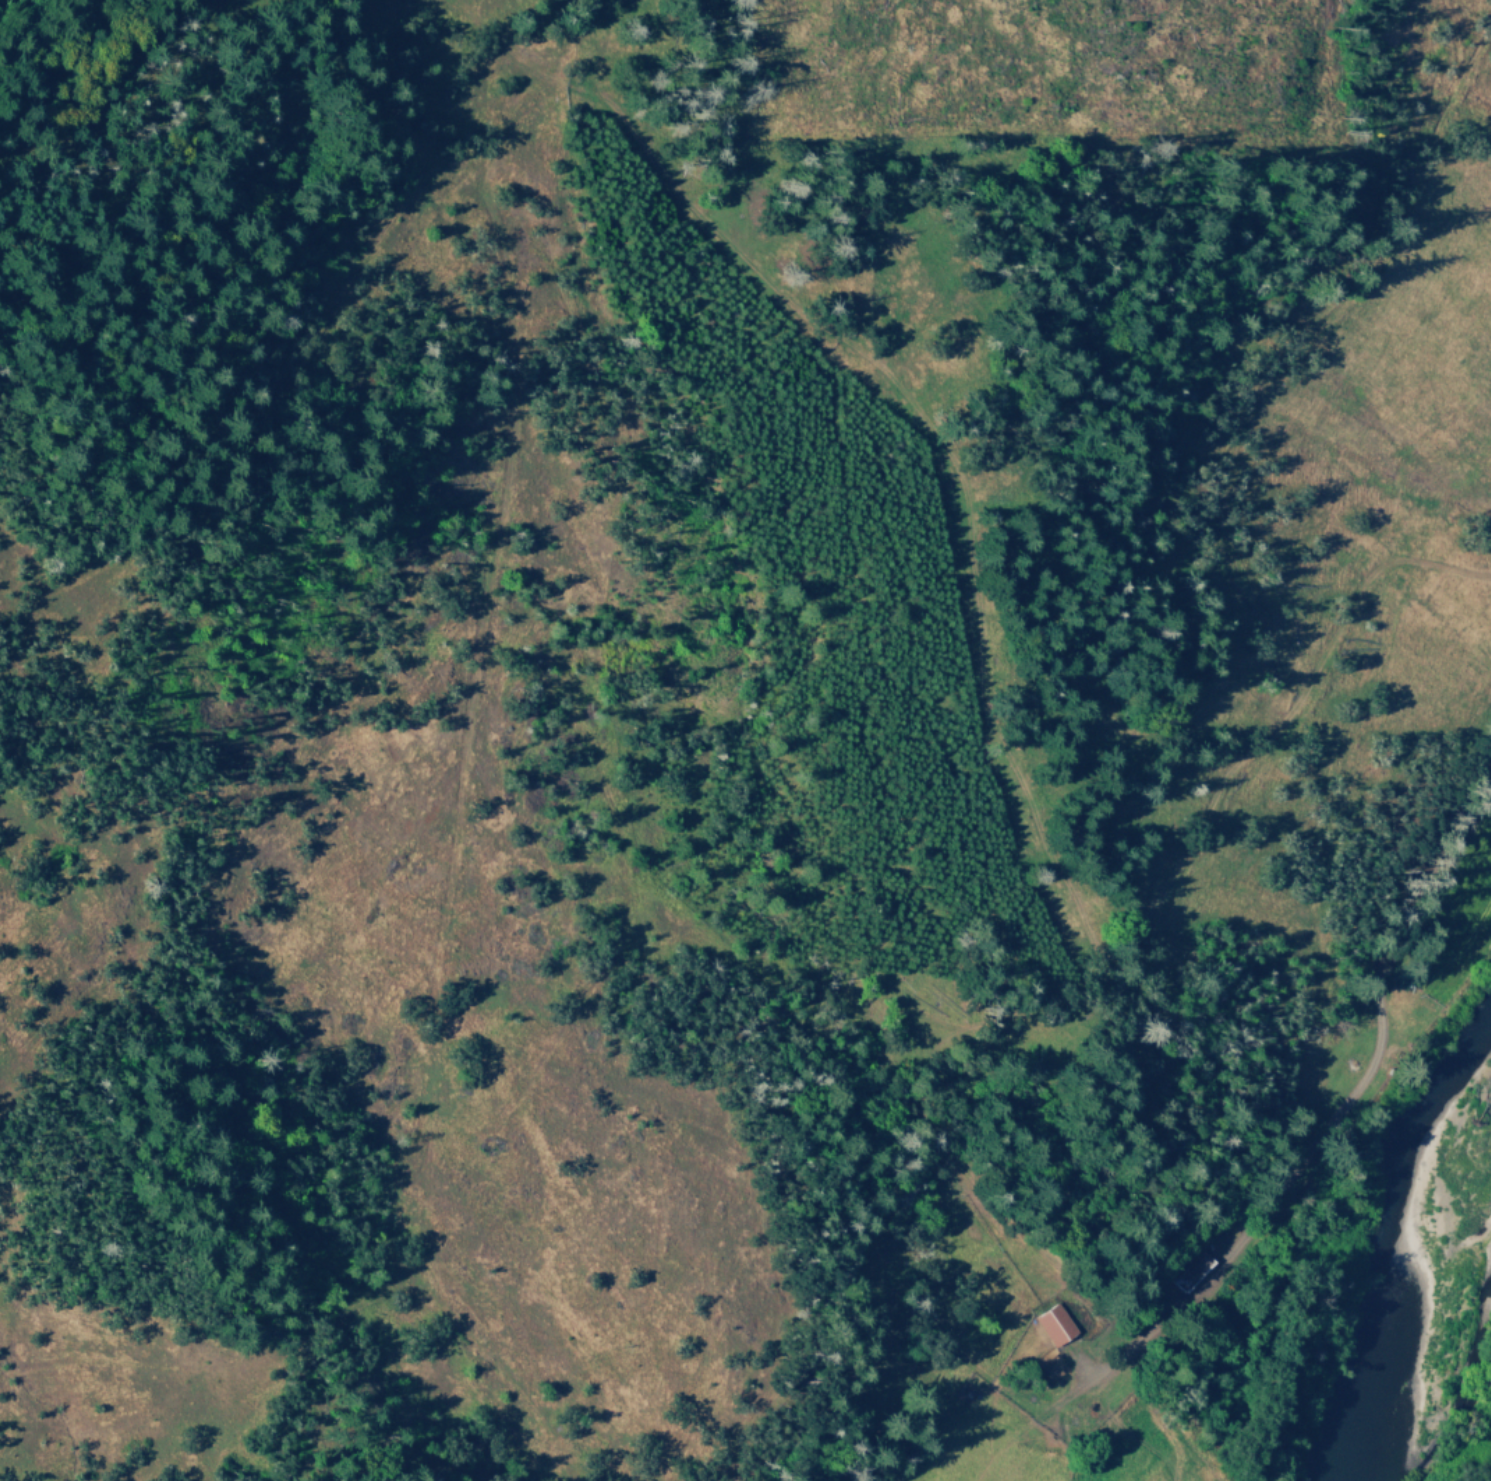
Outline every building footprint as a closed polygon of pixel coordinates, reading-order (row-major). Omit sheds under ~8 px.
[(1075,1331),(1054,1301),(1031,1317),(1052,1347),(1075,1331)]
